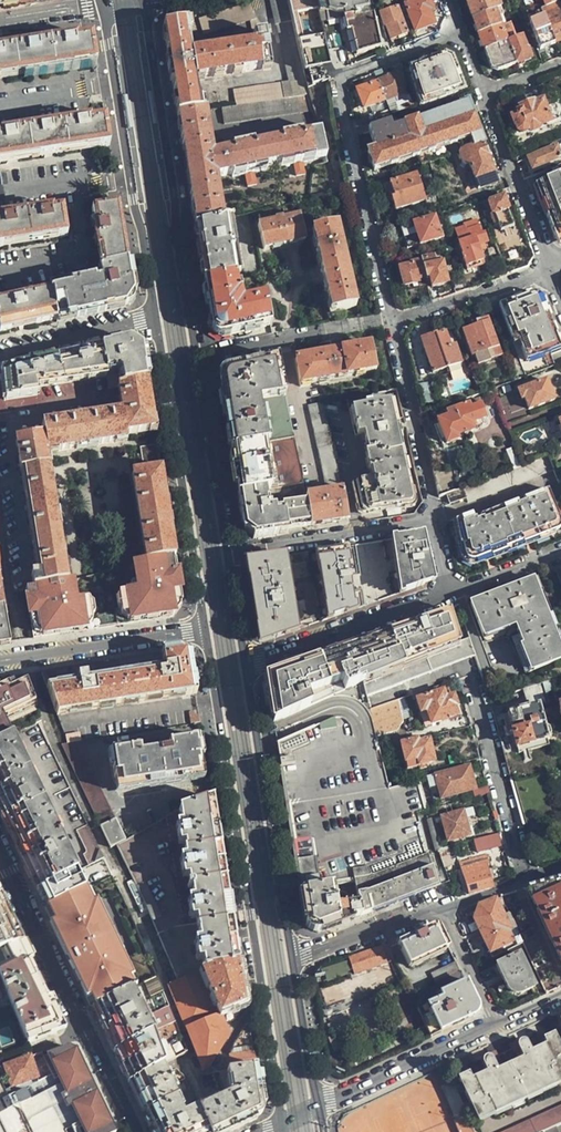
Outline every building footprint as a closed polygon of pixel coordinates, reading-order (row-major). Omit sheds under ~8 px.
[(275,25),(277,25),(280,42),(288,81),(280,82),(283,98),(307,95),(306,89),(287,0),(270,0),(275,25)] [(329,23),(345,20),(373,13),(370,0),(321,0),(322,4),(327,4),(328,12),(327,12),(329,23)] [(429,10),(432,9),(429,0),(421,0),(406,6),(414,31),(432,25),(433,21),(429,10)] [(472,18),(494,10),(500,8),(497,0),(469,0),(466,1),(469,10),(472,18)] [(263,32),(247,3),(206,16),(210,32),(248,20),(252,45),(191,54),(186,22),(162,27),(176,115),(200,111),(195,78),(263,68),(271,66),(265,34),(263,32)] [(553,43),(559,40),(560,40),(560,23),(554,4),(545,7),(539,10),(542,17),(553,43)] [(398,9),(385,13),(383,18),(386,25),(386,26),(391,41),(407,35),(398,9)] [(475,26),(478,33),(499,25),(494,10),(472,18),(475,26)] [(373,13),(345,20),(347,30),(352,29),(357,52),(381,46),(373,13)] [(203,34),(210,32),(206,16),(198,19),(203,34)] [(539,49),(553,43),(542,17),(529,22),(534,36),(539,49)] [(499,25),(478,33),(481,41),(484,49),(507,41),(500,25),(499,25)] [(507,41),(515,64),(522,61),(530,58),(522,39),(516,40),(515,37),(507,41)] [(92,38),(0,53),(0,80),(96,65),(92,38)] [(507,41),(484,49),(491,68),(494,69),(497,71),(515,64),(507,41)] [(463,90),(450,58),(444,56),(437,59),(409,69),(423,106),(463,90)] [(377,83),(384,102),(404,94),(396,73),(387,77),(388,79),(383,81),(377,83)] [(283,98),(280,82),(232,89),(234,106),(283,98)] [(363,110),(384,102),(377,83),(356,91),(363,110)] [(307,95),(283,98),(234,106),(219,108),(222,123),(255,118),(310,109),(309,103),(307,95)] [(385,133),(379,119),(373,121),(360,126),(364,135),(368,134),(375,150),(367,153),(374,170),(399,161),(414,156),(459,139),(462,150),(482,143),(474,122),(466,102),(396,129),(385,133)] [(548,122),(541,103),(534,106),(532,104),(529,103),(521,106),(519,110),(520,112),(516,114),(517,116),(511,119),(514,125),(516,125),(518,132),(521,133),(528,130),(532,132),(538,130),(539,125),(548,122)] [(379,119),(389,115),(387,107),(370,114),(373,121),(379,119)] [(200,111),(176,115),(194,229),(223,223),(216,181),(243,174),(244,176),(253,174),(252,172),(291,163),(292,165),(302,163),(302,160),(321,156),(314,130),(295,135),(295,133),(286,135),(287,137),(247,146),(246,144),(237,146),(237,148),(212,155),(204,111),(200,111)] [(105,119),(42,129),(0,136),(0,164),(83,151),(109,147),(105,119)] [(482,143),(462,150),(459,151),(458,155),(461,162),(466,165),(468,164),(477,189),(496,181),(491,166),(482,143)] [(532,170),(560,158),(556,148),(527,159),(529,164),(532,170)] [(549,169),(552,176),(534,184),(546,214),(556,238),(560,240),(560,164),(549,169)] [(304,176),(302,168),(293,170),(295,178),(304,176)] [(424,200),(416,175),(384,187),(388,198),(390,198),(395,211),(424,200)] [(256,187),(254,179),(245,181),(247,188),(256,187)] [(504,196),(487,202),(491,214),(494,215),(500,231),(512,226),(507,211),(507,208),(506,202),(504,196)] [(102,273),(129,269),(118,206),(114,206),(99,209),(91,210),(102,273)] [(374,212),(377,226),(385,223),(394,220),(390,207),(374,212)] [(63,211),(44,214),(5,220),(0,221),(0,248),(67,238),(63,211)] [(308,241),(302,217),(285,221),(284,219),(277,222),(277,223),(260,228),(265,251),(274,250),(274,247),(281,245),(281,247),(286,246),(291,245),(290,243),(298,241),(298,243),(308,241)] [(433,217),(400,229),(407,250),(440,237),(433,217)] [(396,219),(394,220),(385,223),(388,233),(400,229),(396,219)] [(238,275),(229,222),(223,223),(194,229),(203,281),(233,276),(238,275)] [(355,305),(338,223),(313,228),(317,246),(328,293),(331,310),(355,305)] [(470,288),(481,285),(475,267),(482,264),(478,252),(476,245),(480,244),(484,242),(481,233),(478,235),(474,224),(467,226),(468,229),(465,231),(463,227),(454,231),(458,243),(457,243),(462,256),(460,258),(465,272),(470,288)] [(426,280),(431,302),(440,298),(438,287),(446,285),(440,263),(434,265),(432,259),(422,262),(426,280)] [(419,282),(426,280),(422,262),(420,263),(412,264),(412,266),(400,269),(404,288),(419,284),(419,282)] [(135,303),(129,269),(102,273),(102,276),(53,285),(52,297),(58,324),(59,327),(129,313),(135,303)] [(233,276),(203,281),(205,298),(211,329),(221,336),(243,331),(243,329),(259,325),(260,327),(269,325),(264,298),(254,300),(254,296),(240,299),(239,294),(241,294),(239,284),(235,285),(233,276)] [(510,364),(515,380),(546,369),(540,352),(558,344),(549,318),(542,300),(530,294),(513,300),(512,299),(489,308),(510,364)] [(52,297),(0,307),(0,339),(58,324),(52,297)] [(471,356),(481,353),(497,347),(486,318),(475,321),(476,325),(469,327),(462,330),(471,356)] [(450,352),(444,333),(434,336),(433,335),(426,337),(420,339),(432,373),(447,368),(458,365),(460,364),(456,350),(450,352)] [(130,340),(102,347),(106,376),(108,388),(117,386),(147,382),(141,348),(130,340)] [(376,370),(372,344),(363,346),(320,354),(295,359),(299,384),(376,370)] [(5,369),(2,369),(5,400),(36,394),(36,388),(72,382),(106,376),(102,347),(5,369)] [(497,347),(481,353),(483,358),(499,352),(497,347)] [(273,441),(293,438),(277,358),(227,370),(219,382),(230,450),(273,441)] [(551,390),(547,381),(519,390),(522,399),(525,398),(529,409),(554,400),(551,390)] [(33,587),(67,582),(63,560),(60,538),(47,454),(126,441),(125,435),(140,433),(154,431),(147,382),(117,386),(121,412),(43,425),(44,435),(19,440),(17,440),(22,471),(37,572),(31,574),(33,587)] [(496,393),(494,388),(485,391),(486,396),(496,393)] [(405,462),(392,400),(350,409),(355,435),(364,434),(368,452),(366,452),(369,469),(371,469),(373,477),(373,478),(370,479),(369,478),(352,481),(358,512),(361,514),(380,511),(380,509),(399,506),(400,508),(409,506),(413,499),(405,462)] [(460,407),(456,409),(465,434),(475,430),(474,427),(472,424),(477,422),(488,418),(484,409),(481,400),(460,407)] [(341,490),(322,403),(322,402),(306,405),(311,427),(318,462),(324,493),(341,490)] [(465,434),(456,409),(448,411),(449,416),(438,420),(443,433),(447,444),(461,439),(460,435),(465,434)] [(278,488),(302,484),(293,438),(273,441),(230,450),(237,496),(278,488)] [(143,465),(159,462),(157,446),(140,449),(143,465)] [(516,447),(507,450),(513,469),(523,466),(516,447)] [(462,489),(466,498),(468,502),(537,476),(554,470),(554,468),(549,456),(523,466),(513,469),(482,481),(462,489)] [(438,498),(446,495),(456,491),(451,463),(432,469),(435,483),(438,498)] [(145,563),(174,558),(160,471),(131,475),(145,563)] [(304,496),(302,484),(278,488),(237,496),(243,533),(252,531),(253,539),(288,533),(286,529),(297,527),(310,525),(304,496)] [(450,504),(466,498),(462,489),(456,491),(446,495),(450,504)] [(560,522),(547,489),(524,498),(525,502),(519,504),(517,501),(510,503),(474,517),(472,515),(454,521),(460,544),(463,543),(464,548),(466,553),(471,557),(476,559),(482,560),(548,535),(556,531),(558,529),(560,526),(560,522)] [(342,490),(341,490),(324,493),(304,496),(310,525),(320,523),(320,521),(337,518),(338,521),(347,519),(342,490)] [(293,607),(296,626),(308,621),(309,625),(319,622),(360,608),(377,603),(421,587),(431,574),(425,545),(411,538),(321,550),(286,556),(293,607)] [(296,630),(296,626),(293,607),(286,556),(258,560),(250,573),(259,633),(271,639),(296,630)] [(179,588),(174,558),(145,563),(67,582),(33,587),(33,588),(26,589),(33,638),(54,635),(99,627),(170,617),(181,605),(179,588)] [(532,579),(514,586),(470,603),(482,636),(514,623),(533,672),(560,662),(560,655),(555,639),(559,637),(559,630),(555,629),(551,629),(532,579)] [(0,607),(0,645),(8,643),(3,606),(0,607)] [(460,611),(459,608),(400,629),(333,654),(300,666),(275,675),(268,687),(269,698),(273,722),(314,705),(363,683),(366,696),(475,658),(466,630),(460,611)] [(57,714),(195,693),(192,673),(190,660),(188,656),(184,652),(182,651),(179,650),(175,650),(111,659),(85,664),(60,668),(43,671),(42,673),(57,714)] [(42,722),(24,674),(0,678),(0,741),(11,736),(42,722)] [(555,692),(553,682),(544,685),(547,694),(555,692)] [(354,893),(361,916),(399,901),(415,895),(437,886),(432,866),(418,813),(428,810),(420,782),(389,790),(386,780),(379,748),(376,736),(370,711),(366,696),(363,683),(314,705),(319,726),(299,735),(277,744),(281,772),(300,890),(349,876),(354,893)] [(544,685),(523,692),(526,704),(517,707),(518,712),(509,715),(509,719),(515,738),(518,749),(548,742),(548,740),(551,735),(549,728),(547,727),(545,728),(539,708),(550,705),(547,694),(544,685)] [(457,717),(454,707),(457,706),(454,697),(443,700),(440,693),(417,701),(426,728),(457,717)] [(400,723),(396,702),(370,711),(376,736),(391,733),(393,730),(396,731),(400,723)] [(515,738),(509,719),(504,720),(507,731),(505,731),(508,740),(515,738)] [(80,741),(83,741),(82,732),(64,735),(67,743),(80,741)] [(11,736),(0,741),(0,807),(10,828),(31,872),(40,890),(76,873),(11,736)] [(200,751),(198,737),(170,741),(172,748),(142,752),(140,746),(112,750),(116,777),(119,777),(121,788),(200,777),(198,765),(202,765),(200,751)] [(106,849),(116,844),(124,840),(80,741),(67,743),(61,744),(106,849)] [(435,763),(429,742),(419,745),(418,742),(401,746),(406,765),(418,762),(420,767),(435,763)] [(549,749),(548,742),(518,749),(519,756),(549,749)] [(476,790),(470,769),(437,778),(443,799),(476,790)] [(203,971),(239,963),(237,949),(232,917),(213,798),(124,840),(116,844),(178,980),(203,971)] [(36,891),(40,890),(31,872),(10,828),(0,807),(0,817),(36,891)] [(471,836),(464,812),(443,818),(449,842),(471,836)] [(473,838),(476,852),(504,846),(501,832),(473,838)] [(438,849),(445,867),(454,864),(448,847),(438,849)] [(461,861),(463,868),(487,862),(491,861),(489,854),(461,861)] [(110,876),(103,860),(92,865),(100,881),(110,876)] [(476,874),(480,891),(493,887),(492,883),(487,862),(463,868),(464,876),(475,872),(476,874)] [(469,894),(480,891),(476,874),(475,872),(464,876),(469,894)] [(76,873),(40,890),(44,898),(48,907),(85,889),(76,873)] [(353,915),(361,916),(354,893),(349,876),(300,890),(306,926),(317,933),(353,919),(353,915)] [(529,888),(560,958),(560,878),(529,888)] [(69,960),(91,1007),(137,985),(89,887),(85,889),(48,907),(45,908),(69,960)] [(24,942),(19,931),(16,932),(3,906),(6,905),(0,891),(0,951),(24,942)] [(494,958),(523,944),(501,897),(480,906),(477,921),(483,935),(488,944),(494,958)] [(435,931),(433,927),(398,944),(410,967),(448,948),(439,930),(435,931)] [(27,1042),(57,1032),(61,1020),(24,942),(0,951),(0,977),(27,1042)] [(356,976),(394,961),(388,947),(373,952),(351,960),(356,976)] [(535,988),(520,956),(497,966),(508,992),(521,995),(535,988)] [(220,1014),(246,1006),(241,974),(239,963),(203,971),(220,1014)] [(458,971),(459,971),(455,963),(432,976),(435,983),(458,971)] [(228,1034),(220,1014),(203,971),(178,980),(168,984),(202,1066),(210,1064),(228,1034)] [(113,1052),(175,1022),(157,976),(137,985),(91,1007),(102,1031),(113,1052)] [(443,997),(418,1009),(430,1037),(474,1017),(478,1004),(466,981),(464,982),(441,994),(443,997)] [(187,1052),(175,1022),(113,1052),(121,1068),(128,1083),(131,1082),(172,1060),(177,1057),(187,1052)] [(426,1027),(412,1032),(416,1040),(419,1039),(420,1040),(429,1036),(426,1027)] [(253,1049),(250,1029),(243,1030),(235,1042),(229,1056),(231,1070),(256,1067),(253,1049)] [(336,1034),(329,1037),(335,1050),(341,1047),(336,1034)] [(560,1079),(560,1054),(552,1034),(544,1038),(548,1047),(530,1055),(522,1040),(512,1045),(516,1052),(518,1051),(521,1059),(497,1071),(493,1063),(495,1062),(492,1054),(480,1060),(487,1076),(470,1084),(466,1075),(458,1079),(476,1117),(524,1096),(560,1079)] [(375,1049),(372,1042),(344,1056),(348,1063),(375,1049)] [(85,1131),(116,1131),(88,1075),(87,1076),(76,1052),(69,1049),(49,1056),(56,1073),(63,1087),(60,1088),(72,1113),(75,1112),(83,1128),(85,1131)] [(31,1056),(0,1067),(0,1072),(1,1074),(7,1073),(11,1086),(38,1077),(31,1056)] [(56,1073),(49,1056),(44,1058),(52,1075),(56,1073)] [(177,1057),(172,1060),(176,1069),(179,1071),(183,1069),(177,1057)] [(211,1073),(221,1097),(200,1106),(186,1075),(179,1071),(176,1069),(172,1060),(131,1082),(155,1131),(224,1131),(235,1127),(236,1128),(246,1123),(255,1119),(263,1107),(256,1067),(231,1070),(218,1072),(211,1073)] [(210,1064),(202,1066),(205,1074),(211,1073),(218,1072),(210,1064)] [(1,1131),(13,1131),(22,1129),(13,1104),(14,1103),(5,1076),(0,1077),(0,1128),(1,1131)] [(440,1087),(455,1125),(466,1119),(451,1082),(440,1087)] [(31,1124),(50,1117),(40,1090),(22,1097),(31,1124)] [(502,1131),(548,1131),(555,1129),(560,1125),(560,1106),(502,1131)] [(50,1117),(32,1125),(35,1131),(57,1131),(50,1117)] [(466,1119),(455,1125),(458,1131),(472,1131),(466,1119)]
